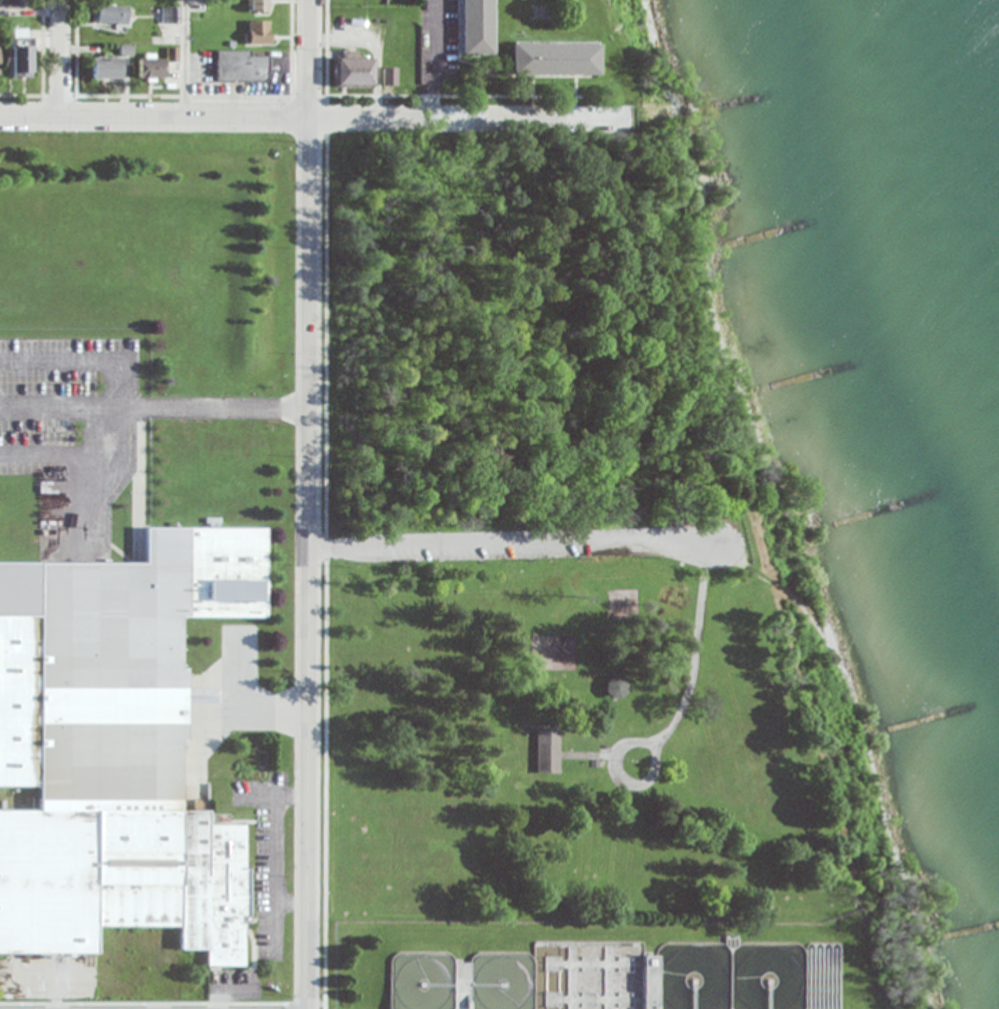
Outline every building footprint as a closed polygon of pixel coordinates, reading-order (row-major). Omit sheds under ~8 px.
[(25,8),(25,0),(0,0),(0,8),(25,8)] [(269,12),(269,0),(249,0),(249,12),(269,12)] [(461,55),(493,55),(493,0),(461,0),(461,55)] [(95,23),(127,23),(127,6),(95,6),(95,23)] [(161,24),(181,24),(181,7),(161,7),(161,24)] [(269,44),(269,21),(245,21),(246,44),(269,44)] [(33,29),(11,29),(11,78),(33,78),(33,29)] [(598,75),(598,42),(512,42),(512,75),(598,75)] [(216,51),(216,82),(267,82),(267,51),(216,51)] [(373,56),(336,56),(336,87),(373,87),(373,56)] [(91,57),(91,79),(121,79),(121,57),(91,57)] [(137,80),(163,80),(163,57),(137,57),(137,80)] [(383,86),(396,86),(396,67),(383,67),(383,86)] [(97,954),(97,926),(180,927),(180,949),(206,950),(206,966),(244,967),(247,826),(209,825),(209,812),(181,812),(182,742),(187,742),(188,669),(182,669),(183,618),(264,619),(265,529),(146,528),(146,565),(0,563),(0,953),(97,954)] [(606,677),(606,697),(625,697),(625,677),(606,677)] [(535,773),(560,773),(560,728),(535,728),(535,773)] [(643,1008),(655,1008),(655,992),(643,992),(643,1008)]
